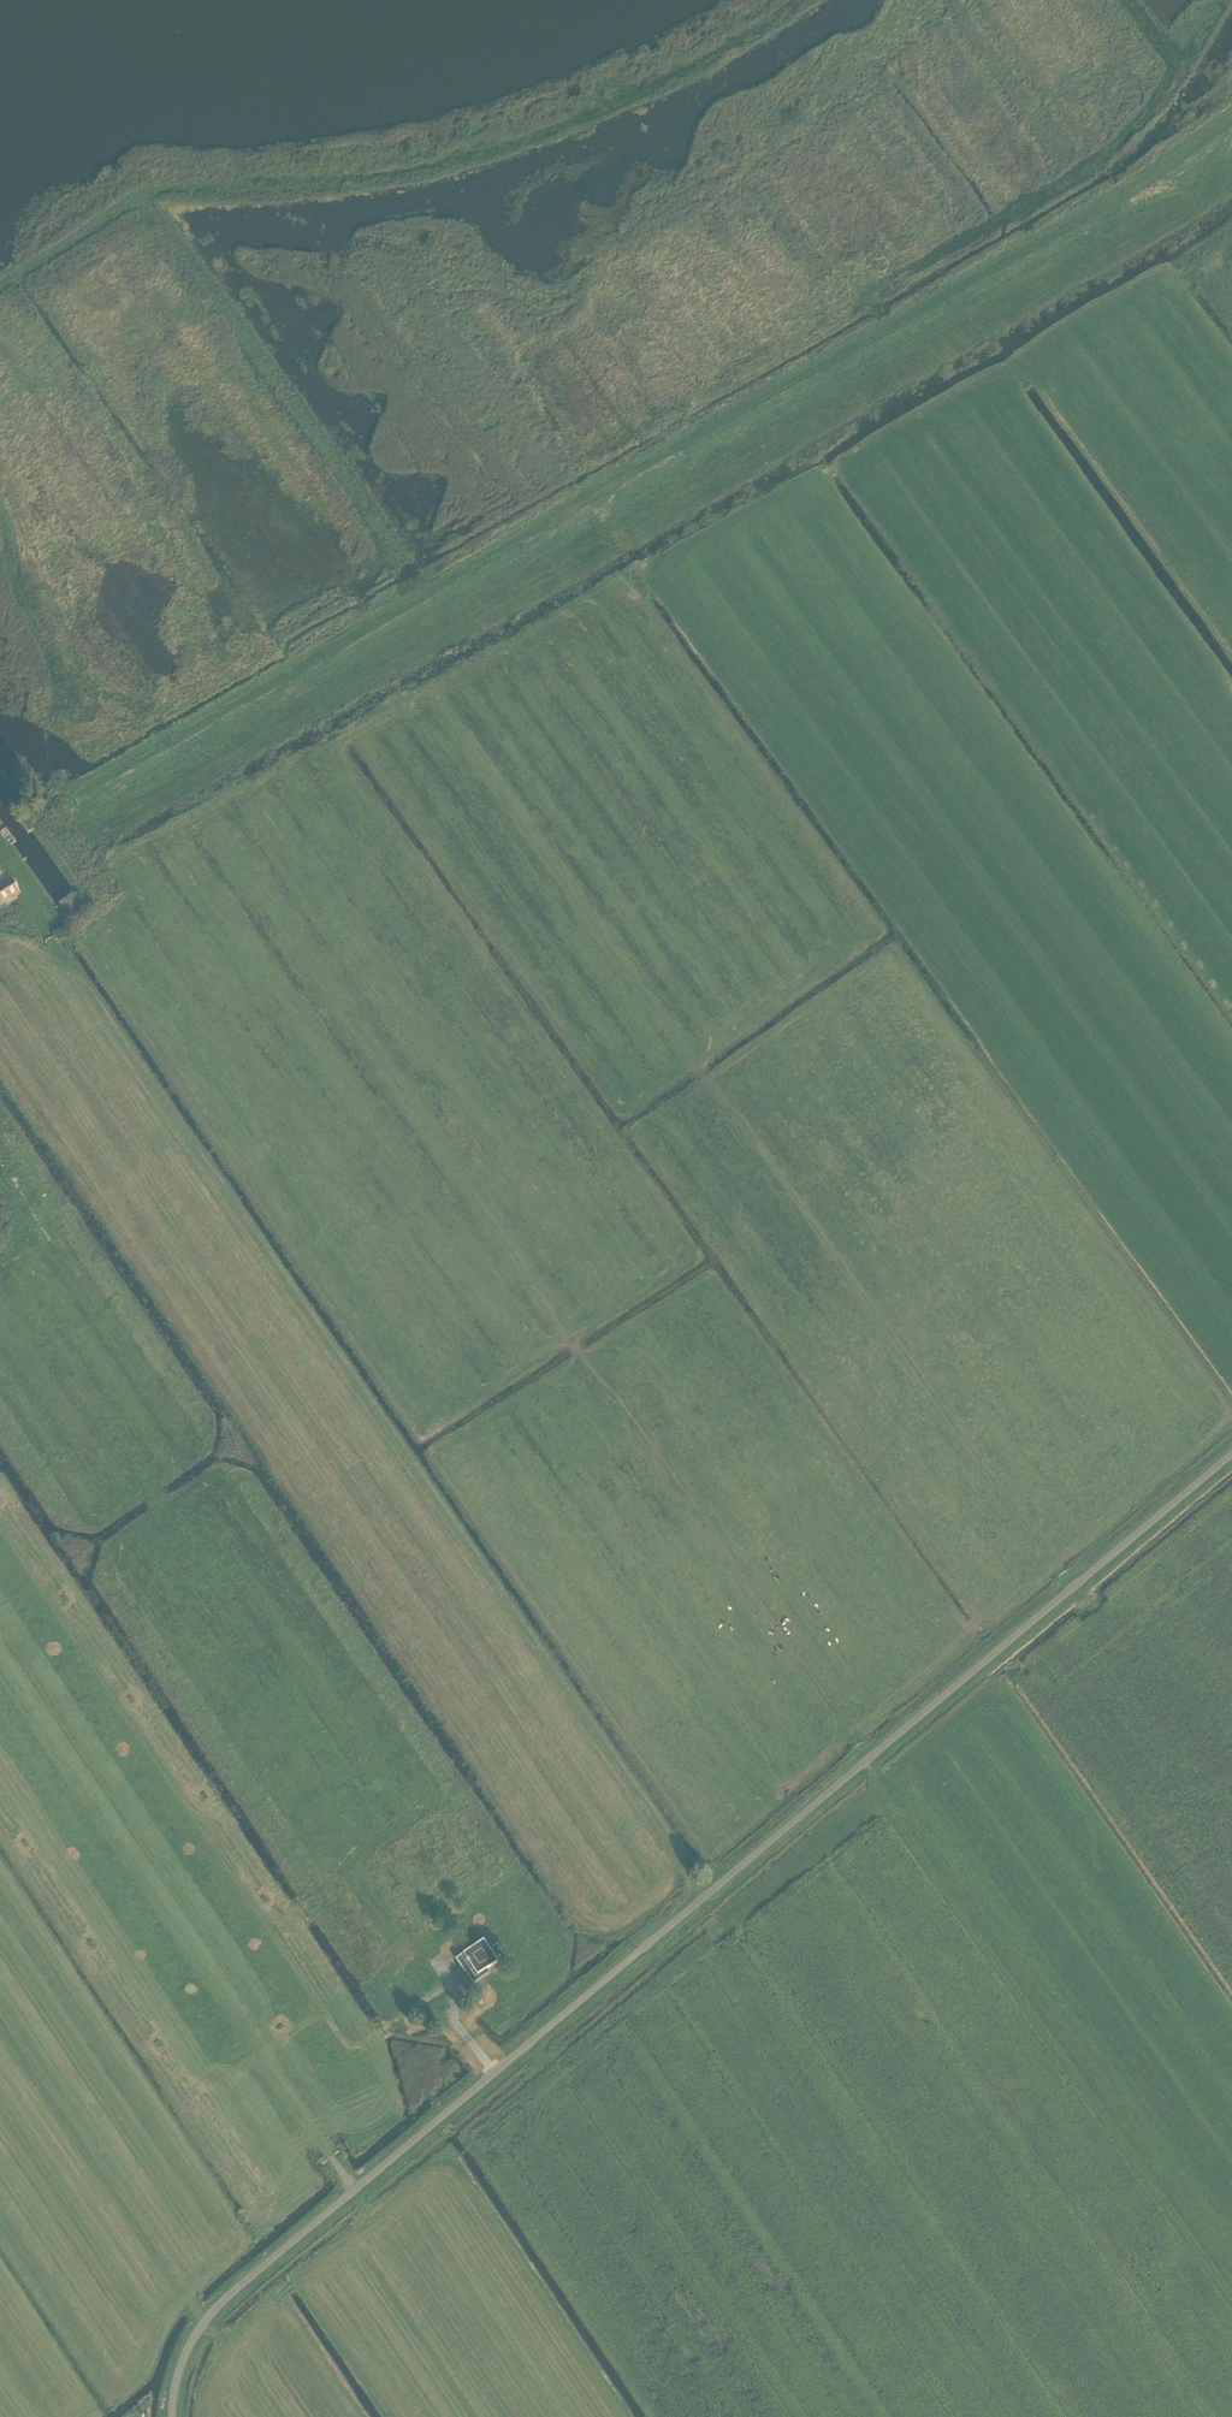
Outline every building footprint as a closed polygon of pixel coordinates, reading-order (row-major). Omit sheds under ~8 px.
[(0,886),(0,904),(1,903),(2,903),(19,892),(11,880),(0,886)] [(83,909),(73,895),(59,905),(70,919),(83,909)] [(505,1957),(498,1947),(491,1952),(484,1940),(456,1959),(465,1972),(468,1970),(475,1981),(488,1973),(486,1970),(505,1957)]
